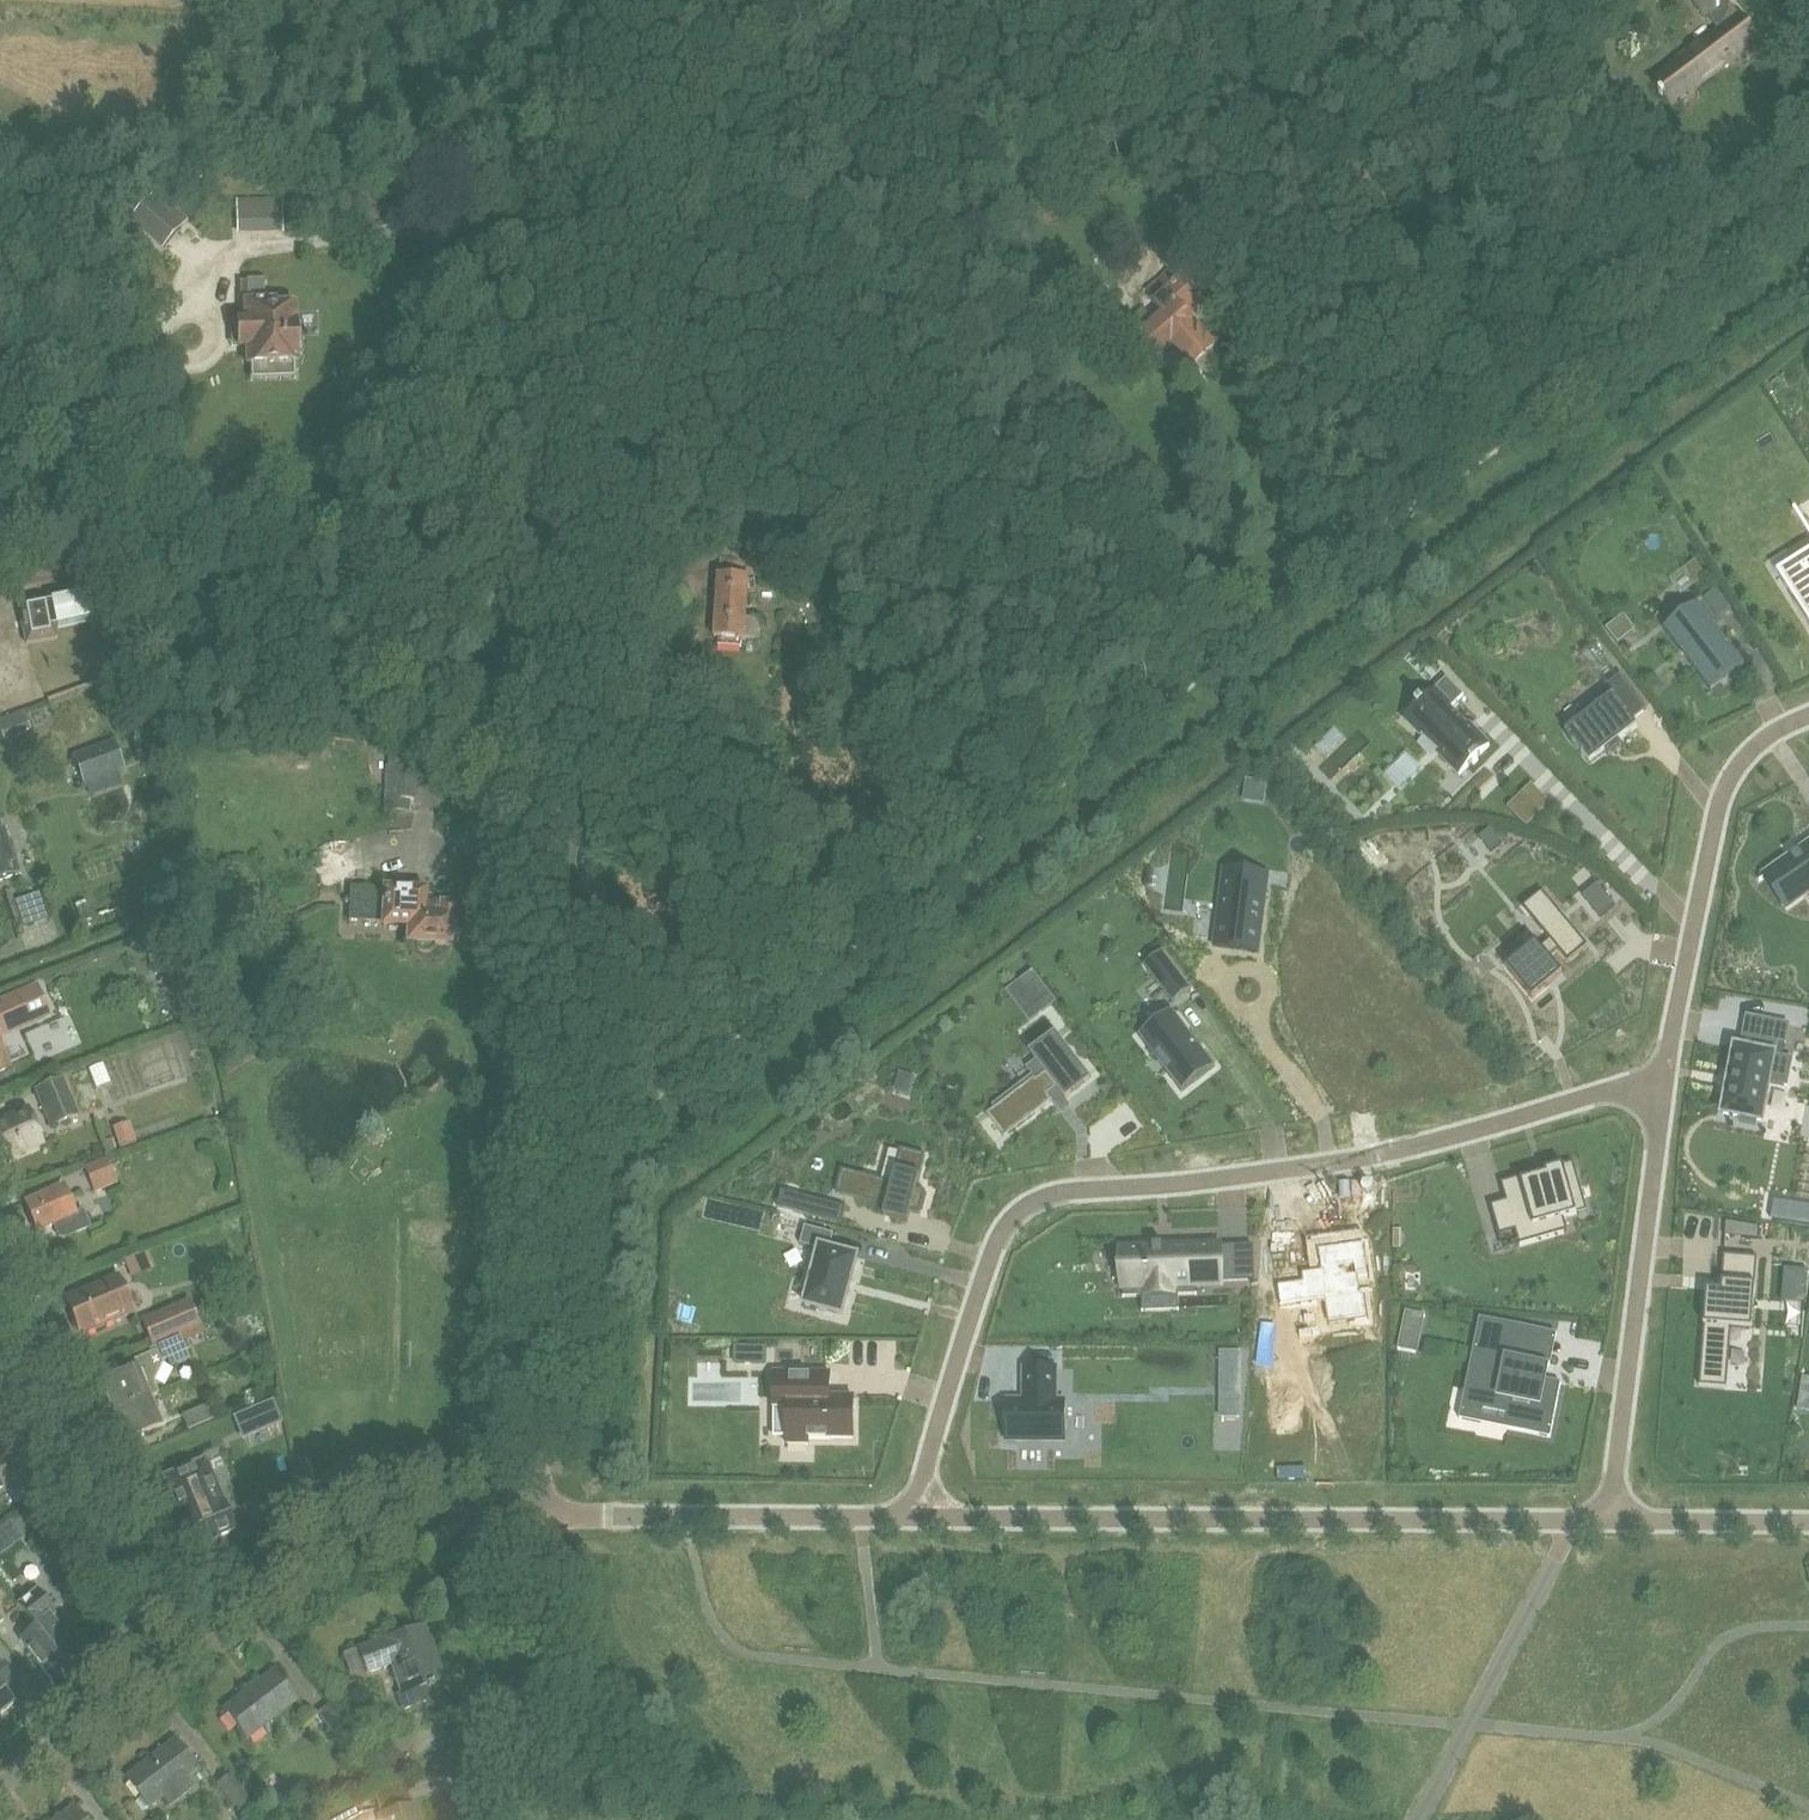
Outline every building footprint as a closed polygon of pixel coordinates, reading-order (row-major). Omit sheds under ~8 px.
[(1766,39),(1744,11),(1739,14),(1730,3),(1733,0),(1690,0),(1705,20),(1709,18),(1719,30),(1653,79),(1674,107),(1675,106),(1674,104),(1699,85),(1700,87),(1739,57),(1740,59),(1766,39)] [(186,221),(154,193),(130,220),(159,246),(161,248),(186,221)] [(1148,293),(1157,301),(1155,303),(1166,316),(1141,338),(1161,360),(1175,346),(1195,369),(1218,348),(1189,316),(1205,301),(1182,276),(1197,261),(1168,230),(1148,250),(1169,273),(1148,293)] [(265,303),(264,282),(250,283),(251,304),(246,304),(247,322),(240,323),(241,348),(248,348),(249,367),(300,364),(297,312),(292,307),(278,307),(277,303),(265,303)] [(1684,566),(1697,584),(1707,577),(1695,559),(1684,566)] [(1777,574),(1808,624),(1808,565),(1786,582),(1780,572),(1777,574)] [(763,619),(750,618),(752,579),(722,577),(718,641),(748,643),(748,637),(762,638),(763,619)] [(1730,608),(1716,589),(1704,598),(1718,616),(1730,608)] [(19,604),(27,646),(56,640),(54,631),(99,620),(94,592),(49,602),(49,599),(19,604)] [(1664,628),(1663,629),(1710,690),(1711,690),(1711,689),(1744,664),(1744,665),(1745,664),(1698,602),(1697,603),(1697,604),(1665,629),(1664,628)] [(1605,628),(1617,643),(1637,629),(1624,614),(1605,628)] [(1612,695),(1566,731),(1571,737),(1569,739),(1573,743),(1574,742),(1590,763),(1608,749),(1611,753),(1623,744),(1620,740),(1638,726),(1632,719),(1647,707),(1621,673),(1605,686),(1612,695)] [(1447,678),(1404,719),(1420,735),(1422,734),(1439,753),(1438,754),(1460,776),(1472,763),(1474,765),(1478,760),(1477,759),(1490,746),(1469,724),(1467,725),(1451,708),(1452,707),(1464,695),(1447,678)] [(26,720),(23,710),(0,719),(0,729),(26,720)] [(1488,724),(1503,742),(1518,728),(1503,711),(1488,724)] [(385,811),(410,813),(411,801),(417,801),(419,751),(415,751),(415,740),(389,738),(388,752),(390,752),(390,765),(387,765),(385,811)] [(83,785),(124,770),(113,741),(72,756),(83,785)] [(1478,838),(1491,853),(1502,843),(1490,829),(1478,838)] [(14,875),(0,833),(0,880),(14,875)] [(1765,875),(1785,903),(1805,889),(1808,895),(1808,845),(1765,875)] [(1258,953),(1268,875),(1246,872),(1246,879),(1224,877),(1215,947),(1258,953)] [(1597,883),(1583,895),(1601,917),(1616,905),(1597,883)] [(466,912),(467,890),(449,889),(435,907),(426,906),(427,890),(352,887),(350,920),(380,921),(380,929),(405,930),(404,945),(420,945),(421,946),(421,952),(428,954),(432,954),(437,947),(437,946),(456,947),(457,911),(466,912)] [(1545,982),(1559,970),(1549,958),(1558,950),(1568,962),(1588,946),(1542,891),(1522,907),(1550,940),(1541,948),(1536,942),(1516,959),(1522,967),(1512,975),(1532,1000),(1548,986),(1545,982)] [(55,906),(34,910),(38,934),(59,931),(55,906)] [(148,956),(155,975),(178,967),(178,966),(190,962),(185,948),(173,953),(171,947),(148,956)] [(1193,988),(1163,949),(1143,964),(1154,979),(1158,976),(1165,986),(1162,989),(1173,1003),(1193,988)] [(169,973),(181,1010),(203,1003),(191,966),(169,973)] [(1014,986),(1038,1014),(1057,1002),(1031,970),(1014,986)] [(0,1000),(0,1040),(16,1033),(12,1024),(21,1020),(47,1009),(36,985),(0,1000)] [(256,990),(231,988),(230,999),(255,1000),(256,990)] [(1147,1025),(1151,1050),(1157,1049),(1160,1069),(1154,1070),(1158,1095),(1199,1088),(1188,1019),(1147,1025)] [(1787,1087),(1792,1060),(1775,1056),(1778,1042),(1786,1044),(1789,1025),(1756,1019),(1753,1037),(1758,1038),(1755,1052),(1741,1050),(1736,1049),(1731,1073),(1730,1073),(1730,1075),(1728,1088),(1727,1090),(1728,1090),(1723,1115),(1741,1118),(1740,1123),(1756,1126),(1757,1121),(1761,1122),(1768,1084),(1768,1083),(1787,1087)] [(1036,1074),(988,1109),(1005,1132),(1053,1097),(1046,1087),(1056,1080),(1064,1091),(1089,1072),(1061,1034),(1036,1052),(1047,1067),(1037,1075),(1036,1074)] [(4,1054),(0,1045),(0,1073),(10,1069),(4,1056),(4,1054)] [(109,1098),(123,1093),(116,1072),(102,1077),(109,1098)] [(898,1072),(892,1092),(908,1096),(915,1077),(898,1072)] [(36,1090),(52,1129),(81,1117),(64,1078),(36,1090)] [(29,1111),(0,1124),(0,1144),(7,1160),(43,1144),(29,1111)] [(120,1149),(130,1146),(136,1144),(129,1121),(113,1126),(120,1149)] [(836,1161),(829,1184),(878,1200),(875,1209),(898,1216),(901,1207),(911,1210),(918,1187),(909,1185),(920,1151),(896,1143),(885,1177),(836,1161)] [(1535,1219),(1589,1204),(1576,1156),(1547,1163),(1548,1168),(1540,1170),(1538,1166),(1503,1176),(1513,1212),(1531,1207),(1535,1219)] [(85,1168),(95,1193),(119,1183),(109,1159),(85,1168)] [(38,1233),(44,1231),(50,1245),(91,1227),(85,1211),(78,1214),(66,1187),(26,1205),(38,1233)] [(777,1208),(842,1224),(846,1208),(782,1191),(777,1208)] [(1739,1239),(1757,1241),(1758,1228),(1741,1225),(1739,1239)] [(826,1249),(808,1304),(846,1317),(864,1260),(837,1251),(842,1235),(814,1226),(808,1243),(826,1249)] [(1304,1283),(1278,1286),(1281,1308),(1326,1302),(1329,1325),(1368,1320),(1364,1295),(1361,1295),(1359,1277),(1362,1276),(1368,1275),(1364,1244),(1338,1247),(1319,1250),(1321,1264),(1322,1271),(1303,1274),(1304,1283)] [(1221,1282),(1219,1248),(1219,1245),(1164,1247),(1164,1245),(1163,1245),(1163,1247),(1154,1248),(1154,1245),(1152,1245),(1153,1247),(1122,1248),(1123,1289),(1146,1288),(1147,1295),(1173,1294),(1173,1287),(1196,1286),(1196,1284),(1221,1283),(1221,1282)] [(123,1261),(131,1280),(143,1275),(136,1255),(123,1261)] [(1751,1328),(1753,1309),(1754,1309),(1758,1258),(1724,1255),(1724,1257),(1725,1257),(1722,1291),(1707,1290),(1699,1386),(1727,1388),(1727,1386),(1723,1386),(1726,1343),(1725,1343),(1727,1326),(1751,1328)] [(117,1272),(112,1274),(114,1278),(67,1298),(75,1316),(74,1317),(82,1336),(135,1314),(117,1272)] [(240,1298),(243,1307),(260,1300),(257,1293),(240,1298)] [(143,1324),(153,1348),(181,1336),(185,1346),(206,1338),(192,1304),(143,1324)] [(1407,1312),(1402,1333),(1421,1338),(1425,1316),(1407,1312)] [(1274,1326),(1260,1325),(1258,1351),(1272,1352),(1274,1326)] [(103,1384),(115,1413),(150,1398),(149,1396),(156,1393),(151,1382),(161,1363),(160,1361),(187,1350),(185,1346),(181,1336),(153,1348),(150,1349),(152,1354),(132,1362),(135,1371),(103,1384)] [(734,1365),(766,1365),(766,1346),(733,1345),(734,1365)] [(1242,1352),(1221,1352),(1220,1372),(1242,1372),(1242,1352)] [(87,1372),(92,1381),(116,1370),(113,1360),(87,1372)] [(1450,1416),(1450,1459),(1514,1460),(1514,1443),(1528,1443),(1528,1418),(1562,1418),(1562,1368),(1534,1368),(1534,1373),(1492,1373),(1492,1388),(1480,1388),(1481,1416),(1450,1416)] [(773,1382),(773,1404),(778,1404),(778,1447),(821,1447),(821,1423),(826,1423),(834,1428),(846,1428),(846,1369),(809,1369),(809,1382),(773,1382)] [(1003,1404),(1003,1445),(1061,1445),(1061,1404),(1052,1404),(1052,1371),(1020,1371),(1020,1395),(1023,1395),(1023,1404),(1003,1404)] [(1800,1393),(1808,1394),(1808,1378),(1802,1377),(1800,1393)] [(1220,1396),(1220,1418),(1241,1419),(1242,1396),(1220,1396)] [(115,1413),(126,1441),(161,1427),(150,1398),(115,1413)] [(182,1416),(189,1431),(216,1419),(210,1405),(182,1416)] [(24,1486),(10,1453),(0,1457),(0,1496),(24,1486)] [(224,1502),(209,1508),(198,1480),(181,1487),(192,1516),(181,1520),(193,1549),(195,1548),(201,1563),(218,1555),(212,1540),(236,1530),(224,1502)] [(12,1521),(0,1529),(0,1558),(25,1540),(12,1521)] [(8,1577),(38,1555),(32,1547),(2,1569),(8,1577)] [(35,1590),(17,1605),(34,1628),(67,1671),(83,1660),(57,1626),(61,1624),(35,1590)] [(429,1687),(446,1681),(427,1626),(361,1649),(369,1672),(394,1664),(404,1694),(401,1695),(407,1709),(434,1700),(429,1687)] [(34,1628),(19,1640),(52,1683),(67,1671),(34,1628)] [(12,1705),(1,1691),(13,1681),(0,1665),(0,1715),(12,1705)] [(298,1700),(276,1672),(226,1710),(248,1739),(298,1700)] [(345,1748),(357,1738),(331,1704),(318,1713),(345,1748)] [(194,1789),(186,1779),(198,1770),(176,1741),(126,1778),(140,1797),(148,1808),(161,1798),(170,1808),(194,1789)] [(353,1803),(321,1819),(353,1819),(361,1816),(353,1803)] [(417,1804),(377,1817),(378,1819),(422,1819),(417,1804)] [(75,1807),(59,1819),(85,1819),(75,1807)]
